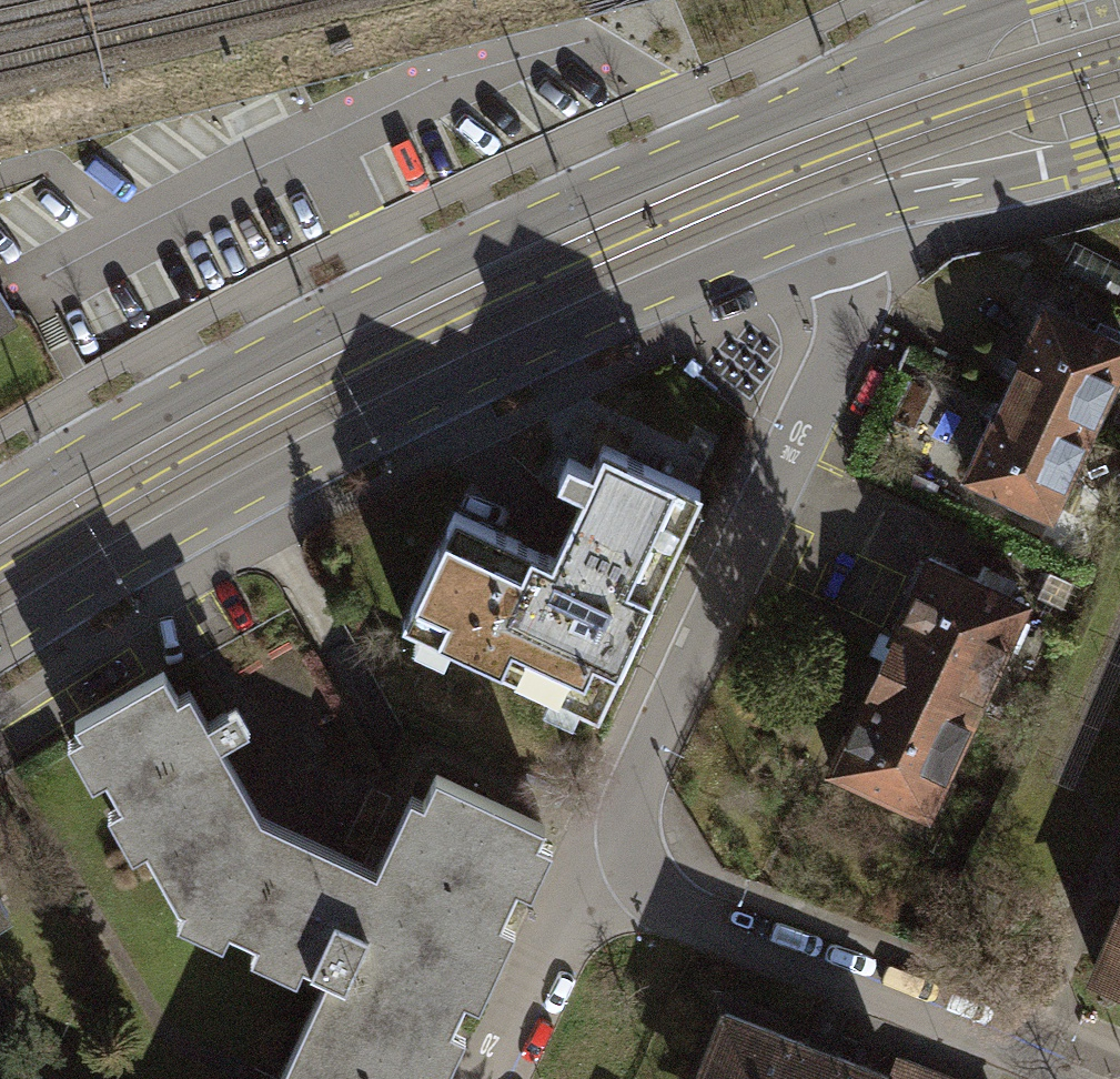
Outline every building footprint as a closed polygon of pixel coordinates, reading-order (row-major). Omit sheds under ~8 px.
[(15,313),(0,290),(0,322),(15,313)] [(1006,391),(1090,430),(1119,366),(1119,342),(1046,307),(1015,372),(1006,391)] [(1050,515),(1090,430),(1006,391),(996,413),(967,476),(1050,515)] [(454,509),(402,621),(598,713),(646,610),(644,609),(701,489),(603,443),(591,468),(568,457),(558,479),(581,489),(587,476),(604,484),(568,562),(454,509)] [(880,664),(976,709),(1026,603),(930,558),(895,631),(880,664)] [(976,709),(880,664),(867,692),(831,769),(927,814),(976,709)] [(430,1071),(444,1077),(465,1032),(451,1026),(465,996),(479,1003),(515,925),(501,919),(517,884),(530,889),(550,845),(538,839),(545,823),(436,773),(423,800),(411,794),(376,869),(365,864),(260,816),(219,743),(249,727),(236,704),(207,720),(189,689),(178,695),(164,670),(75,720),(81,731),(67,739),(91,782),(105,774),(121,803),(107,810),(131,854),(145,846),(177,904),(183,906),(176,922),(221,942),(228,927),(256,941),(250,955),(296,977),(303,962),(327,973),(329,974),(336,959),(347,964),(293,1078),(426,1078),(430,1071)] [(8,910),(0,898),(0,915),(8,910)] [(1097,978),(1119,987),(1119,923),(1097,978)] [(347,964),(336,959),(329,974),(327,973),(278,1078),(293,1078),(347,964)] [(890,1076),(725,1012),(699,1078),(891,1078),(892,1077),(890,1076)] [(891,1078),(951,1078),(897,1058),(890,1076),(892,1077),(891,1078)]
